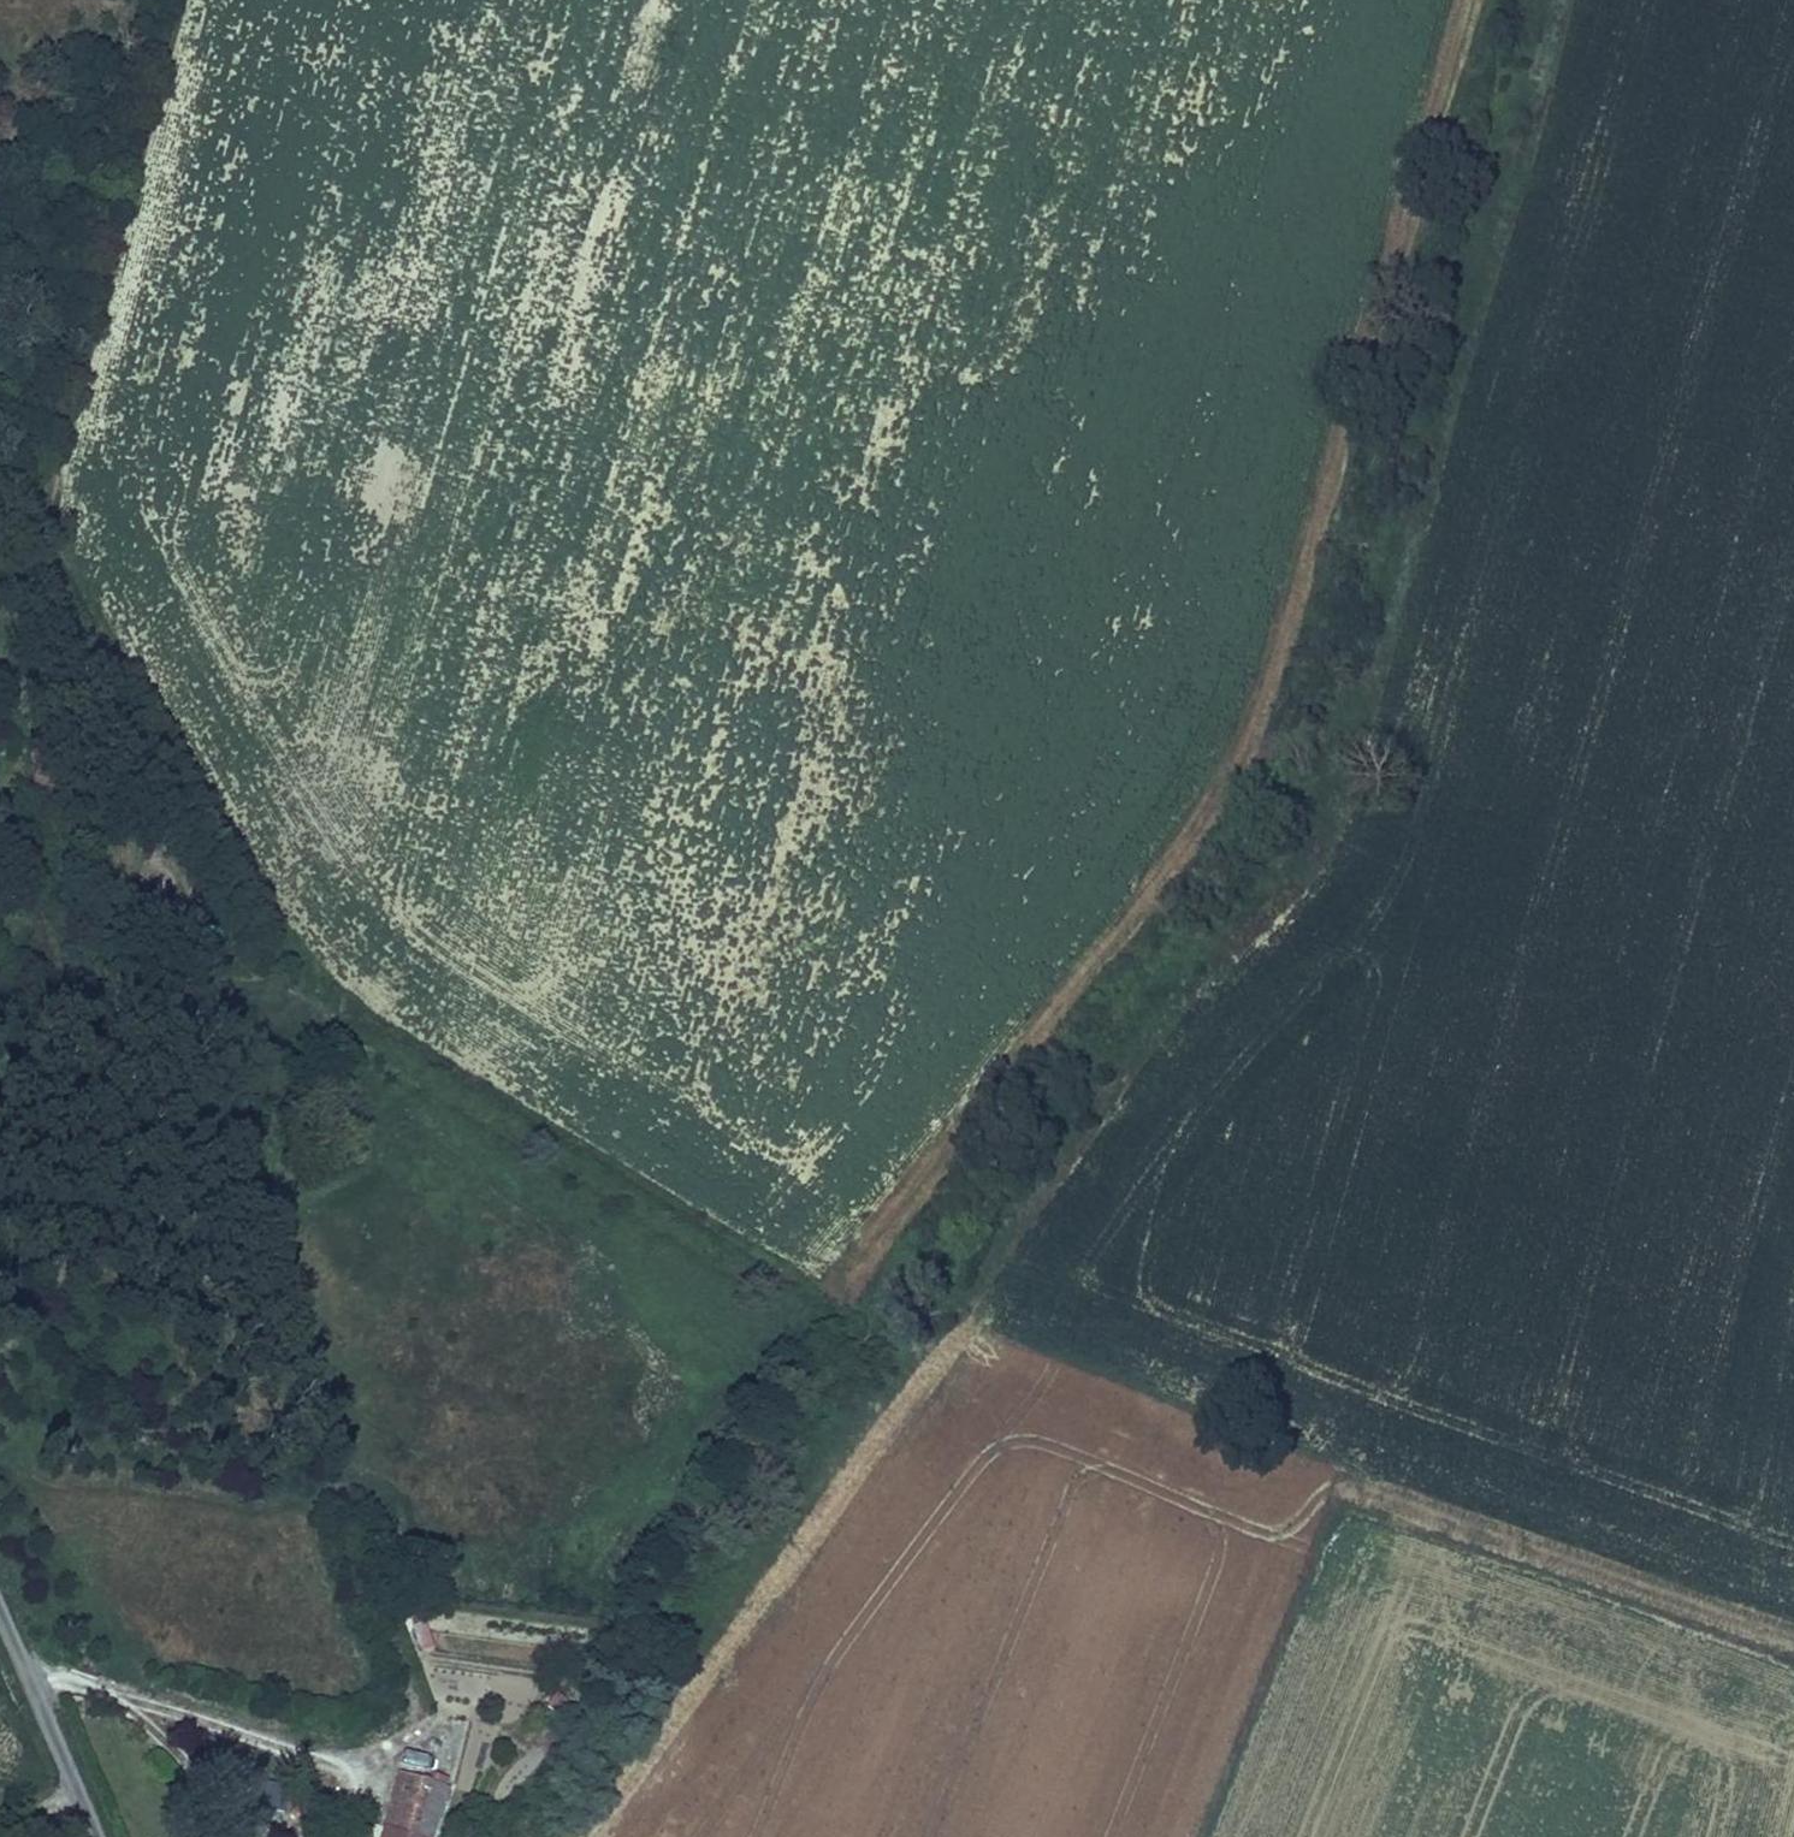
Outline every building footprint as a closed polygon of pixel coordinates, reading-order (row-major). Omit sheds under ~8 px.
[(439,1817),(394,1804),(385,1836),(434,1836),(439,1817)]
